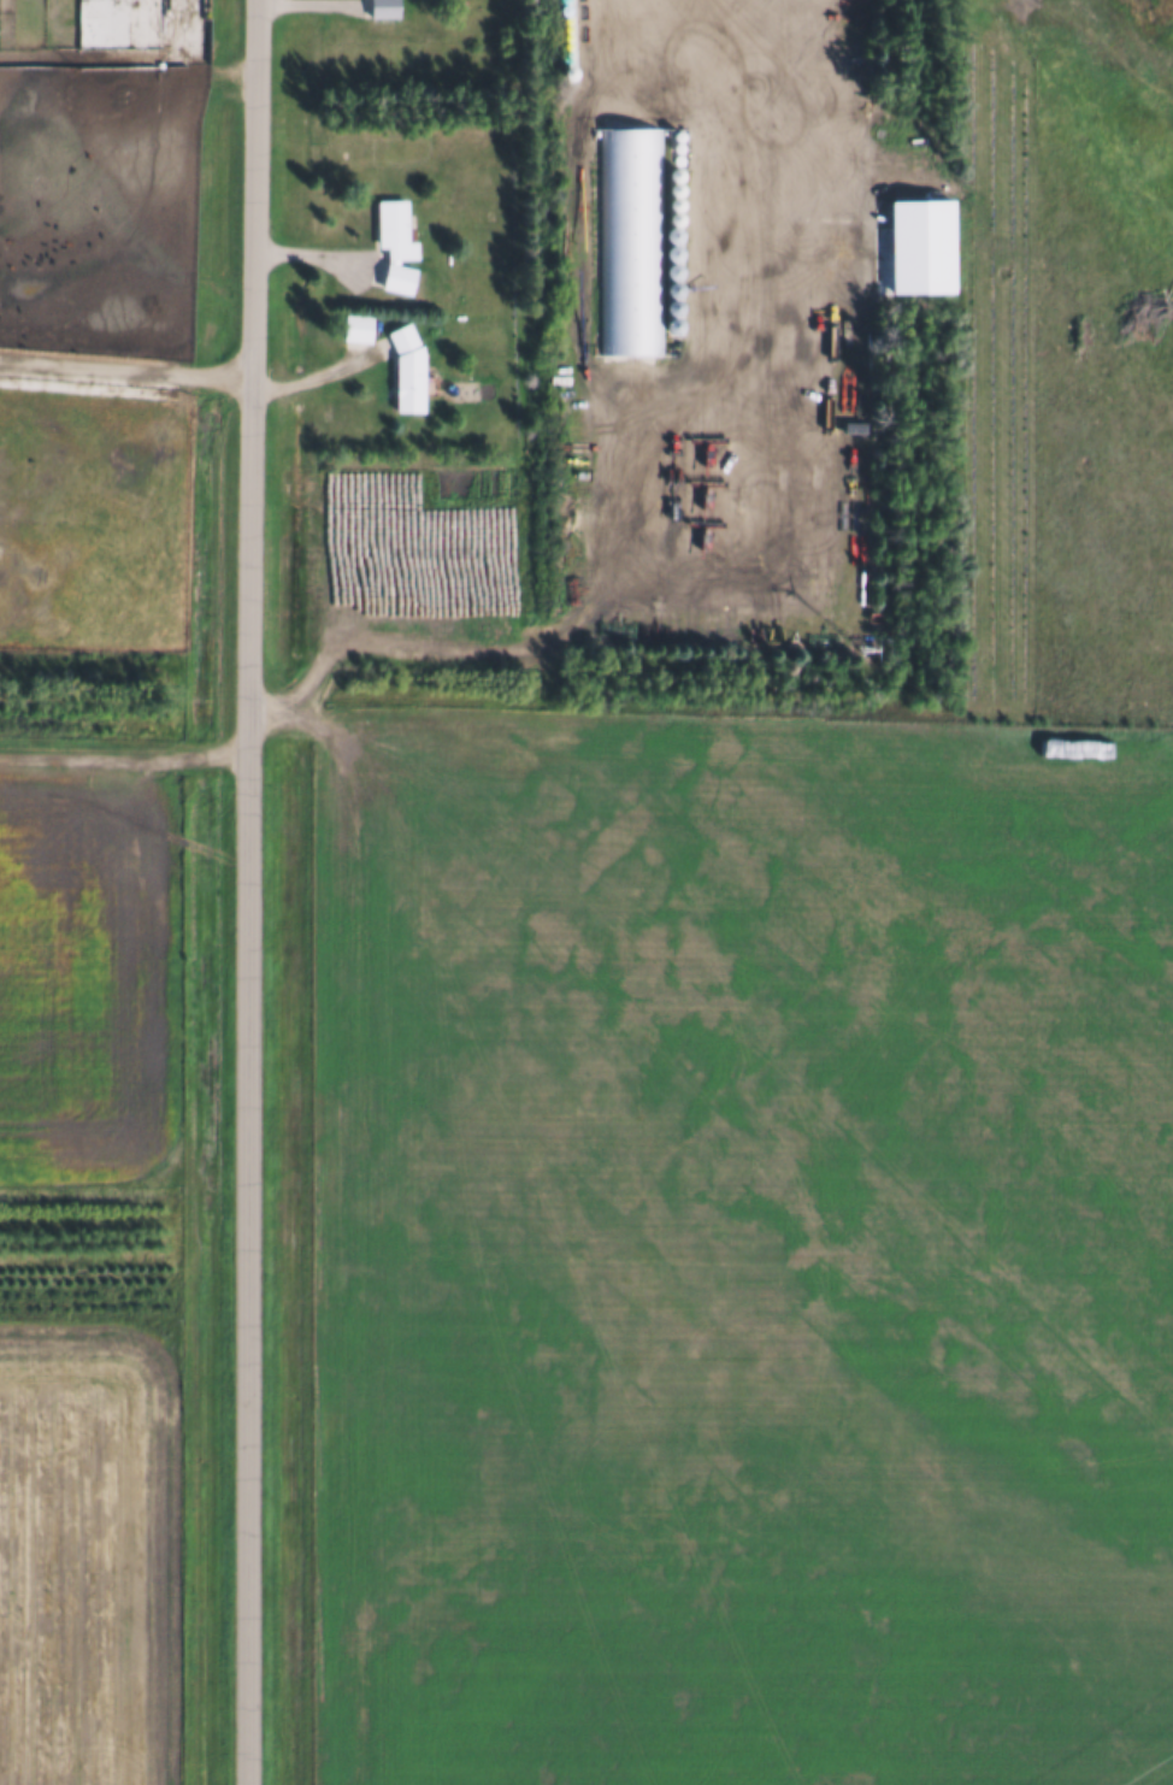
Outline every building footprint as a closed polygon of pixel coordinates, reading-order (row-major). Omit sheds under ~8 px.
[(207,0),(169,0),(169,19),(208,19),(207,0)] [(400,0),(366,0),(366,4),(369,4),(369,19),(400,19),(400,0)] [(600,355),(626,354),(626,332),(656,332),(655,129),(598,130),(600,355)] [(378,202),(378,249),(388,249),(388,261),(418,260),(418,241),(411,241),(410,201),(378,202)] [(422,413),(422,328),(395,329),(396,413),(422,413)]
